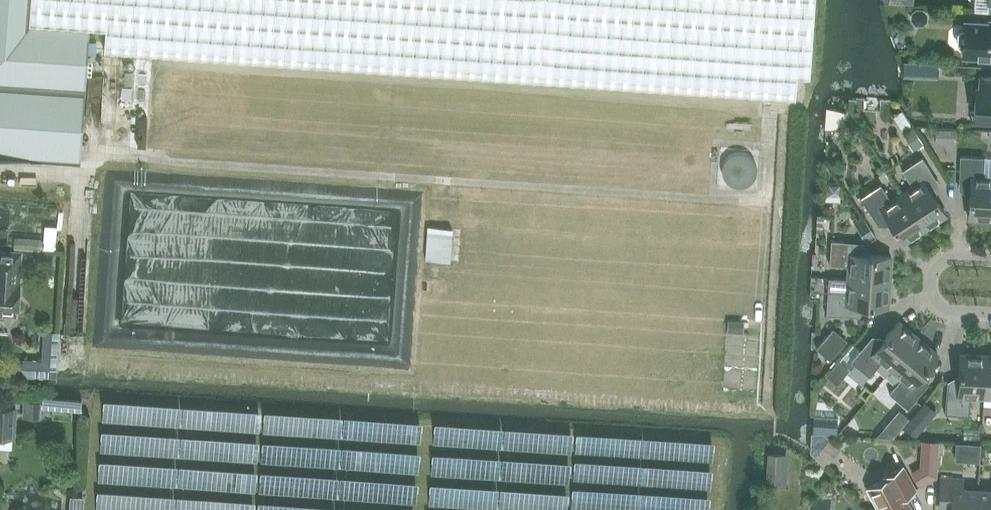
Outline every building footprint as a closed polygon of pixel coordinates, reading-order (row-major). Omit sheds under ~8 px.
[(81,162),(85,89),(89,26),(105,27),(103,50),(793,96),(796,96),(797,85),(797,79),(807,80),(813,0),(0,0),(0,157),(81,162)] [(911,13),(910,19),(914,24),(921,24),(925,20),(926,14),(922,9),(915,8),(911,13)] [(963,56),(990,57),(990,21),(990,23),(965,22),(965,31),(961,30),(959,33),(958,44),(960,46),(964,47),(963,56)] [(901,62),(901,75),(913,76),(914,63),(901,62)] [(982,76),(981,90),(976,90),(974,120),(990,121),(990,77),(982,76)] [(848,98),(848,109),(856,121),(863,117),(856,107),(856,98),(848,98)] [(910,137),(906,139),(913,150),(923,143),(914,129),(907,133),(910,137)] [(935,130),(935,142),(953,142),(954,130),(935,130)] [(990,219),(990,177),(983,177),(984,158),(960,156),(959,171),(971,171),(968,218),(990,219)] [(912,187),(901,194),(925,229),(945,215),(920,176),(930,170),(922,158),(901,171),(912,187)] [(925,229),(901,194),(890,201),(880,185),(860,198),(867,210),(877,204),(903,243),(925,229)] [(828,186),(827,195),(837,196),(838,186),(828,186)] [(867,223),(858,229),(864,239),(869,241),(876,236),(867,223)] [(56,226),(48,225),(47,241),(54,242),(56,226)] [(14,237),(14,248),(43,250),(43,249),(44,239),(14,237)] [(848,266),(847,280),(889,282),(891,257),(844,254),(845,242),(830,241),(829,265),(848,266)] [(18,306),(22,252),(0,251),(0,304),(18,306)] [(53,252),(36,251),(36,265),(52,266),(53,252)] [(889,282),(847,280),(846,292),(827,291),(826,315),(840,316),(841,304),(887,307),(889,282)] [(728,321),(727,331),(740,332),(741,321),(728,321)] [(851,360),(870,376),(881,362),(883,364),(891,370),(917,338),(898,322),(883,341),(869,357),(860,349),(851,360)] [(815,348),(829,360),(848,339),(833,327),(815,348)] [(917,338),(891,370),(901,379),(888,393),(907,409),(916,398),(907,390),(937,354),(917,338)] [(970,397),(982,397),(984,356),(960,354),(957,401),(945,400),(944,415),(969,416),(970,397)] [(982,397),(990,398),(990,356),(984,356),(982,397)] [(826,375),(837,384),(849,370),(838,360),(826,375)] [(762,380),(761,393),(772,394),(772,380),(762,380)] [(40,404),(23,403),(22,419),(39,420),(40,404)] [(926,403),(905,428),(915,436),(936,412),(926,403)] [(16,407),(0,406),(0,436),(14,436),(16,407)] [(879,437),(893,438),(899,431),(889,423),(878,436),(879,437)] [(810,450),(810,451),(815,457),(824,467),(838,450),(828,441),(819,433),(810,433),(810,434),(810,450)] [(766,452),(764,480),(779,481),(781,453),(766,452)] [(867,486),(880,509),(910,509),(902,496),(914,489),(902,467),(867,486)] [(977,490),(961,489),(962,480),(941,479),(939,507),(951,507),(951,509),(976,509),(977,490)] [(976,509),(990,509),(990,491),(977,490),(976,509)]
